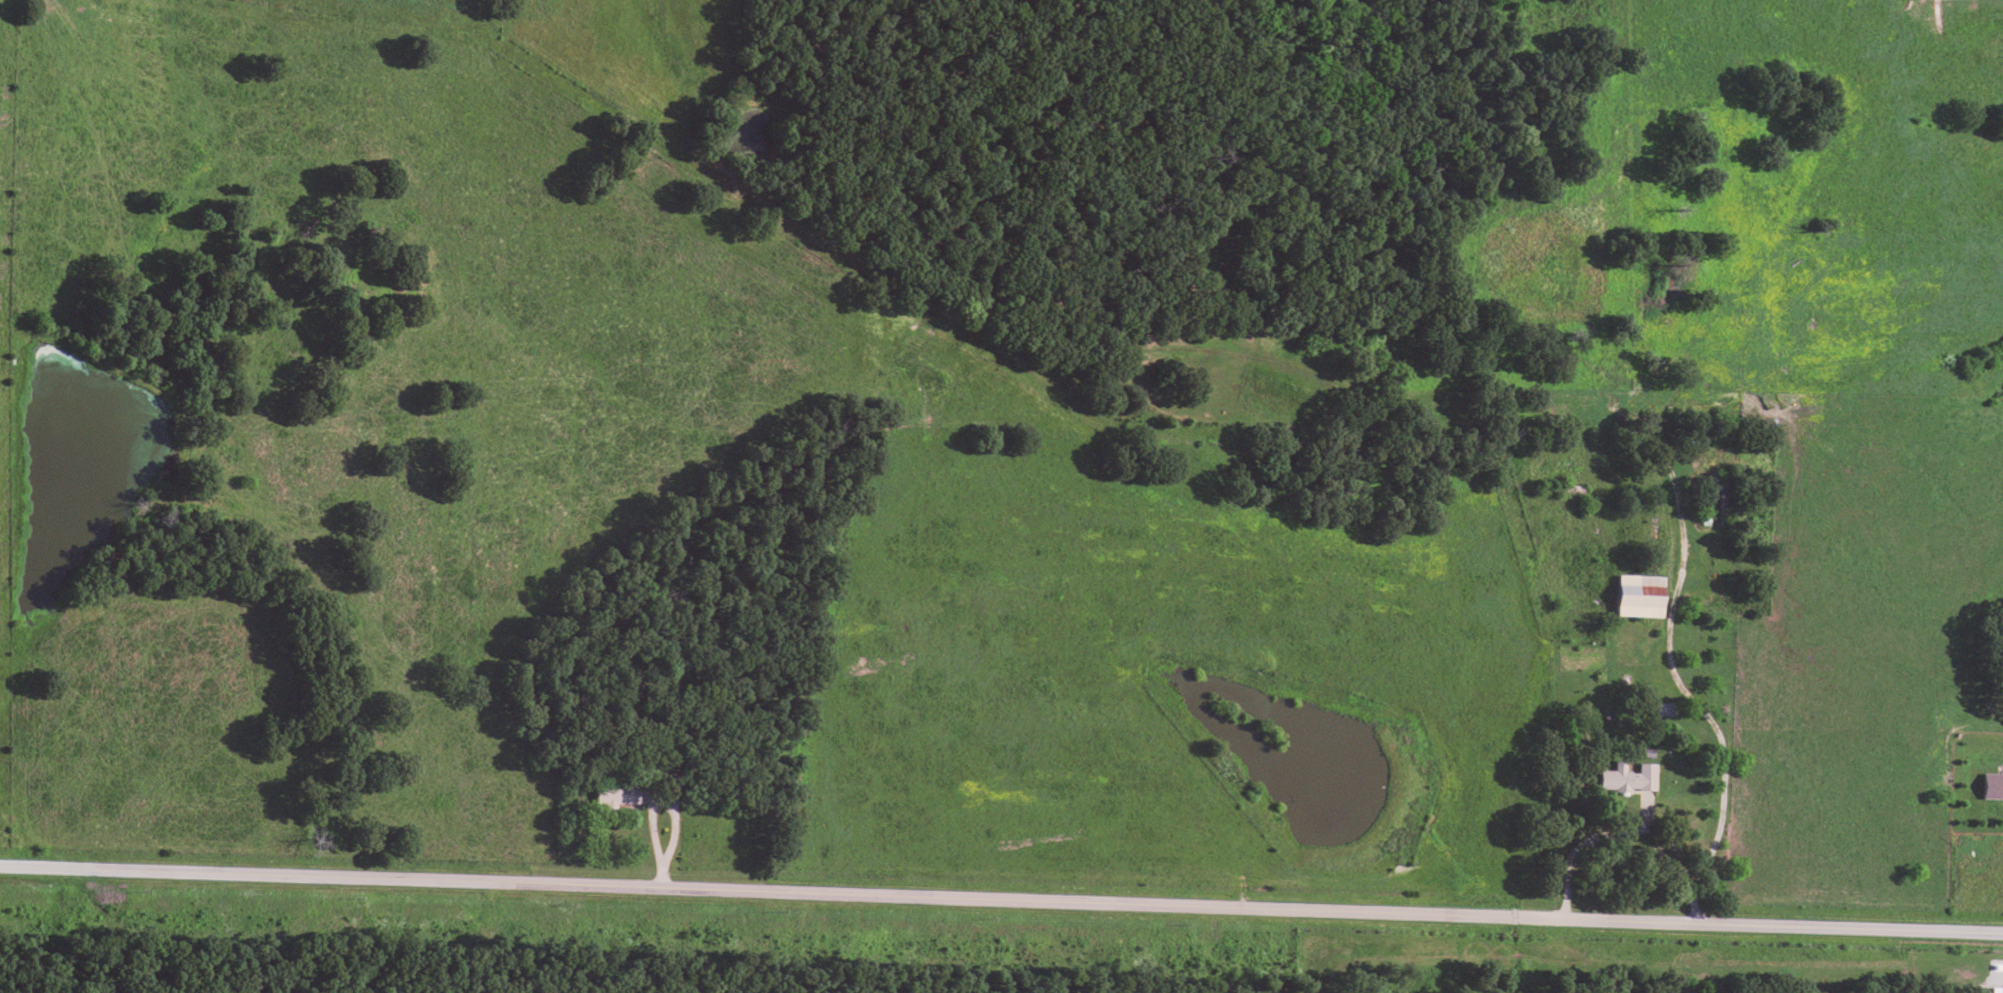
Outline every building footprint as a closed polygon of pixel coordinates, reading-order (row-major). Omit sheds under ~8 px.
[(1615,614),(1661,615),(1662,574),(1616,573),(1615,614)] [(1655,761),(1638,760),(1638,769),(1624,769),(1624,758),(1614,758),(1613,768),(1598,767),(1598,787),(1630,788),(1630,787),(1654,788),(1655,761)] [(1982,771),(1982,797),(2002,797),(2002,772),(1982,771)] [(637,783),(594,782),(594,800),(604,800),(604,805),(615,805),(615,801),(637,801),(637,783)] [(2000,991),(2000,985),(1991,985),(1991,992),(2002,992),(2002,991),(2000,991)]
